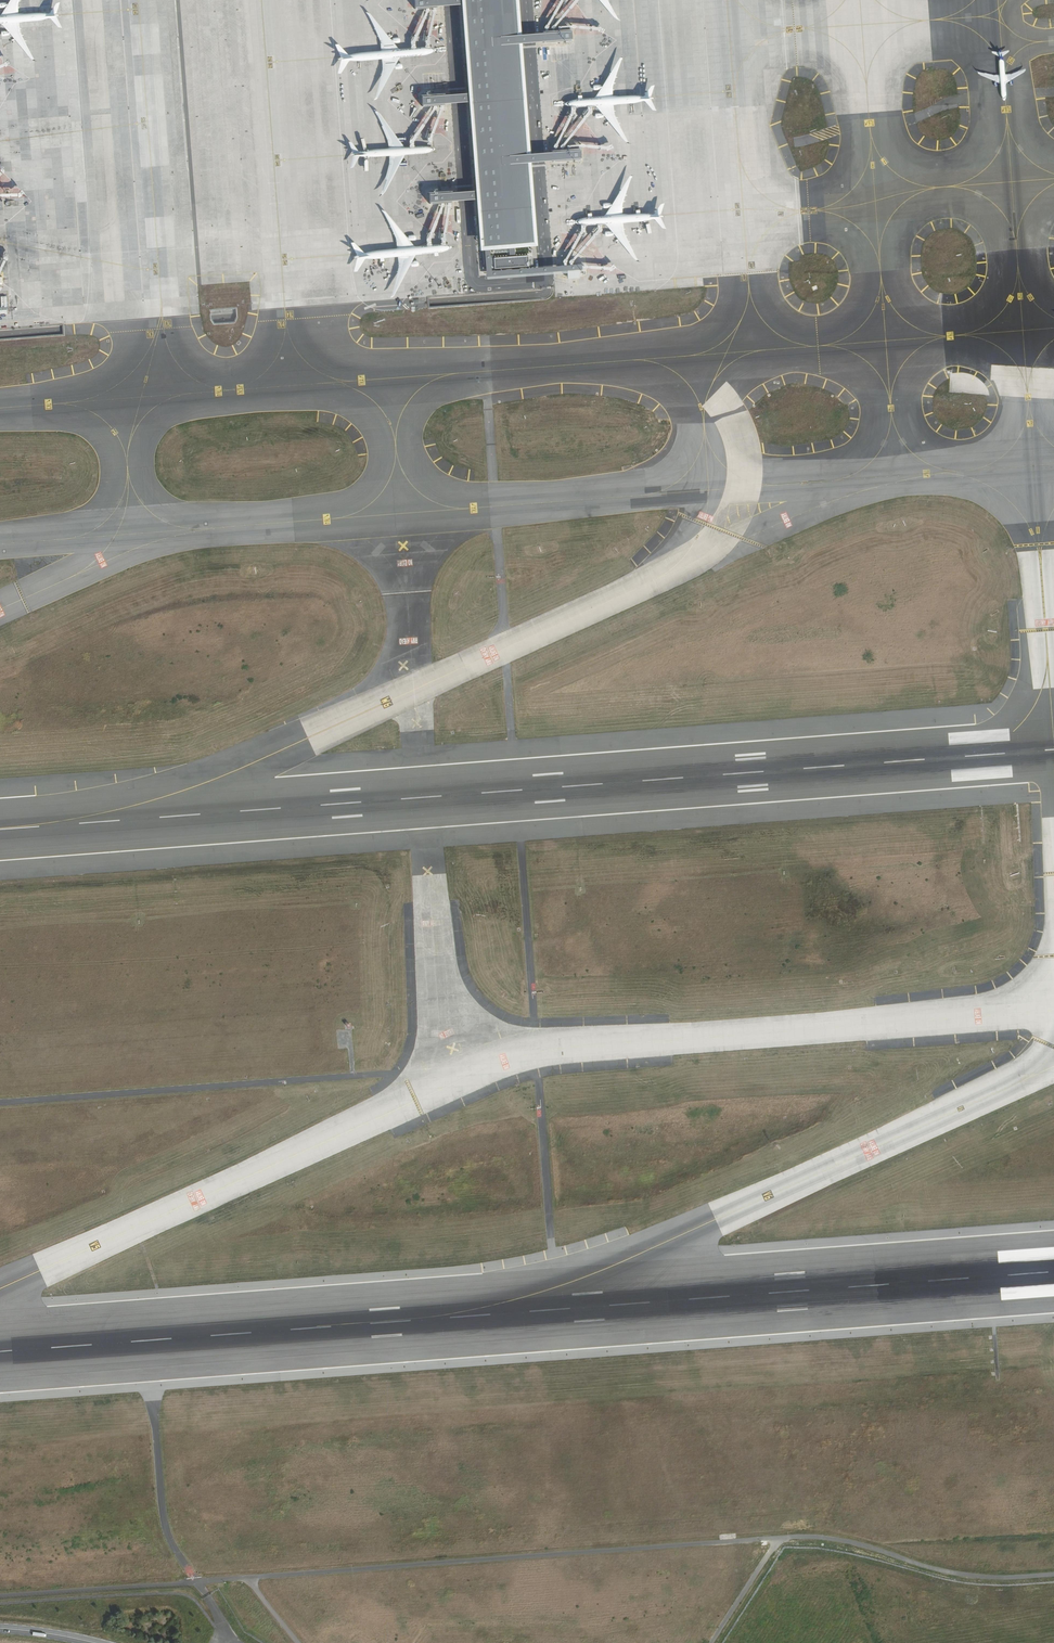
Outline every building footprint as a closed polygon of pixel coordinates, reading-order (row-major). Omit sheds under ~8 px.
[(519,0),(441,0),(414,2),(415,11),(462,7),(470,96),(421,99),(422,107),(470,103),(477,193),(429,196),(430,205),(478,201),(482,253),(484,252),(487,278),(582,270),(582,265),(492,272),(490,252),(537,246),(531,165),(582,161),(581,152),(531,156),(522,45),(573,42),(572,32),(522,36),(519,0)]
